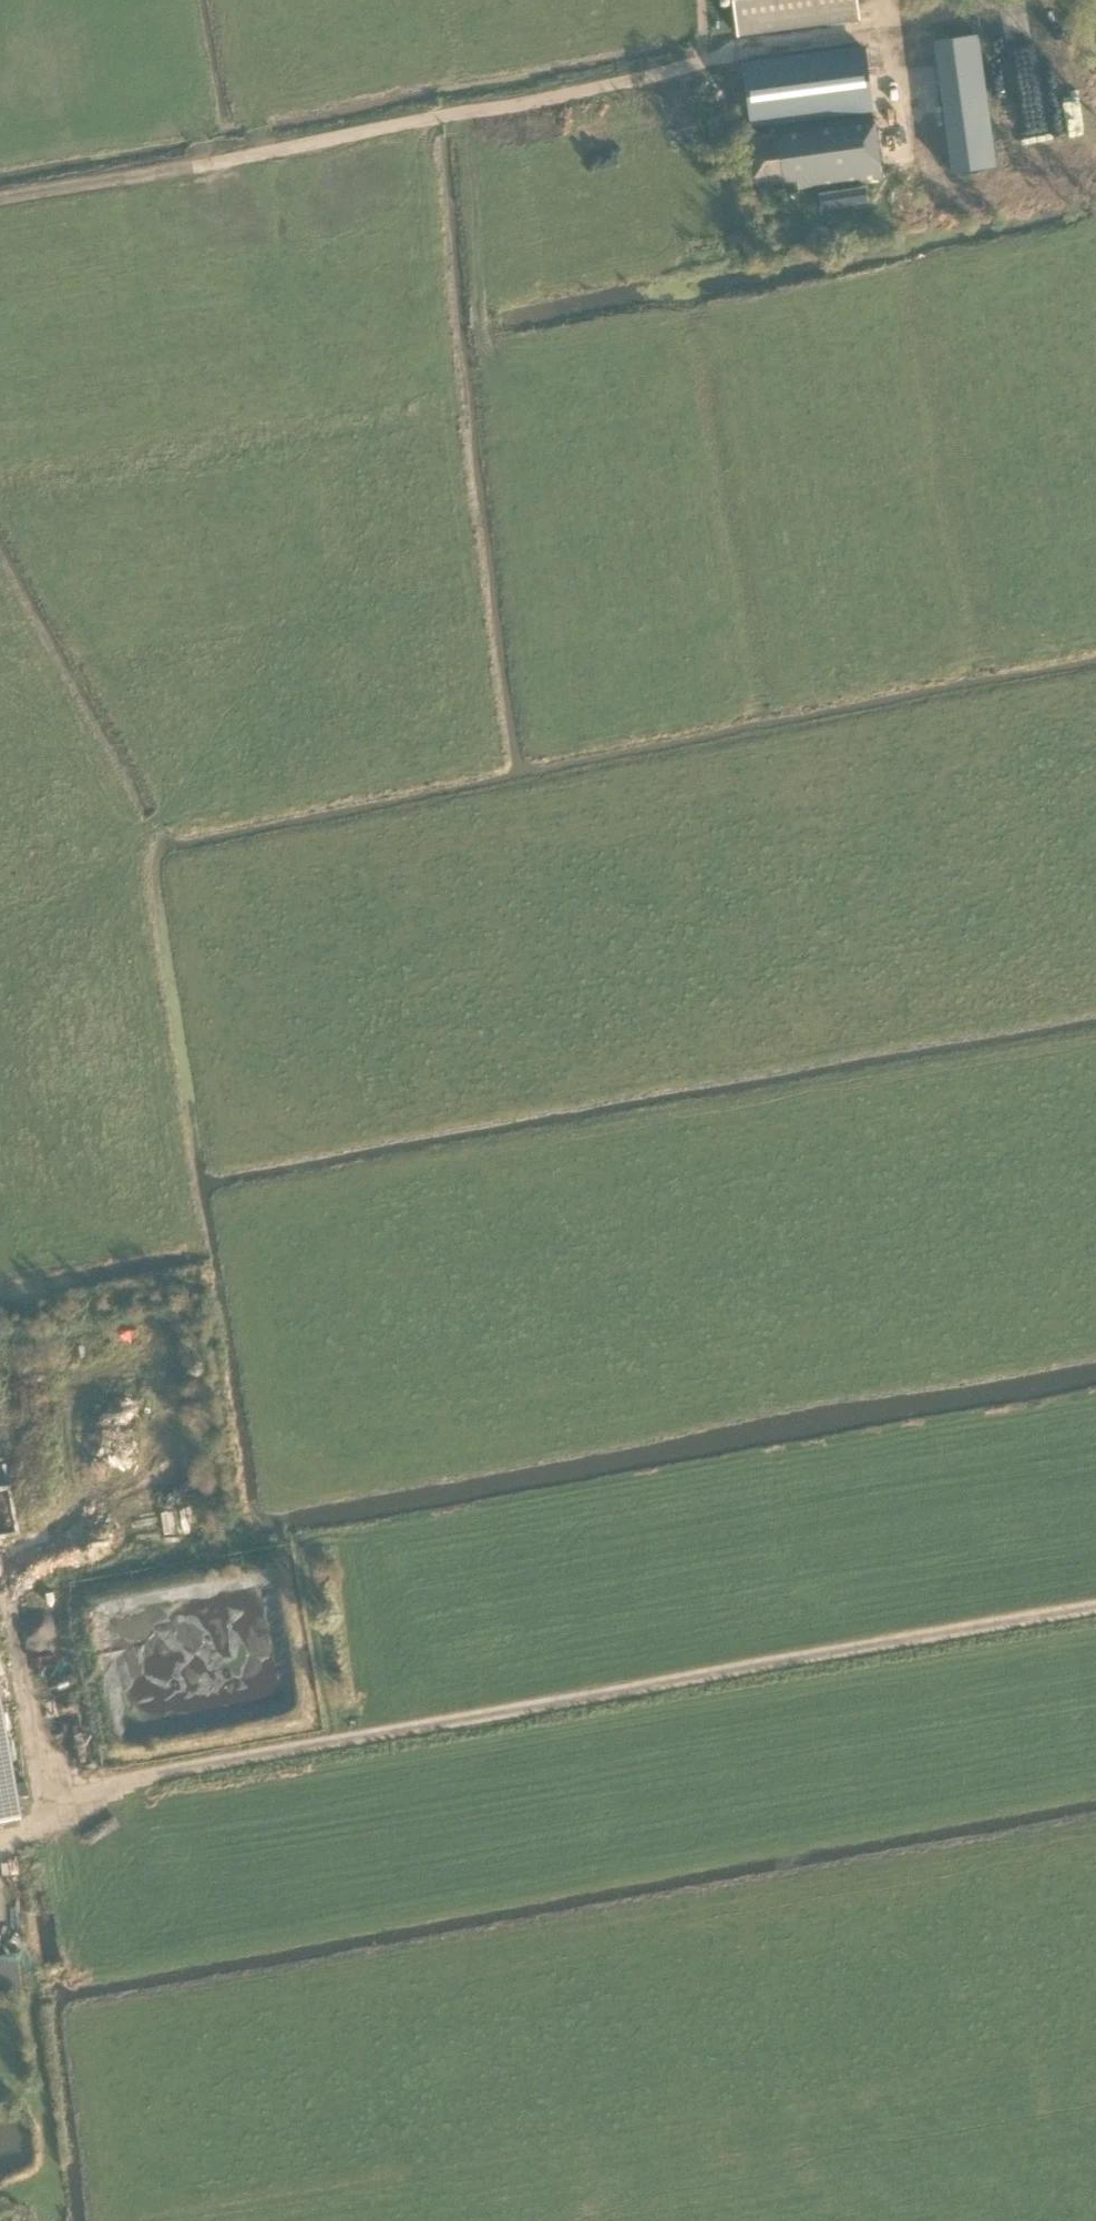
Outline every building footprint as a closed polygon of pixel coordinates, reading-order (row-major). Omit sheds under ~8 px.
[(856,0),(733,0),(738,34),(858,19),(856,0)] [(880,175),(865,63),(742,80),(749,134),(747,135),(753,184),(781,180),(783,180),(785,193),(799,191),(798,186),(880,175)] [(21,1815),(7,1735),(0,1736),(0,1818),(21,1815)] [(14,1981),(7,1955),(0,1957),(0,1985),(14,1981)]
